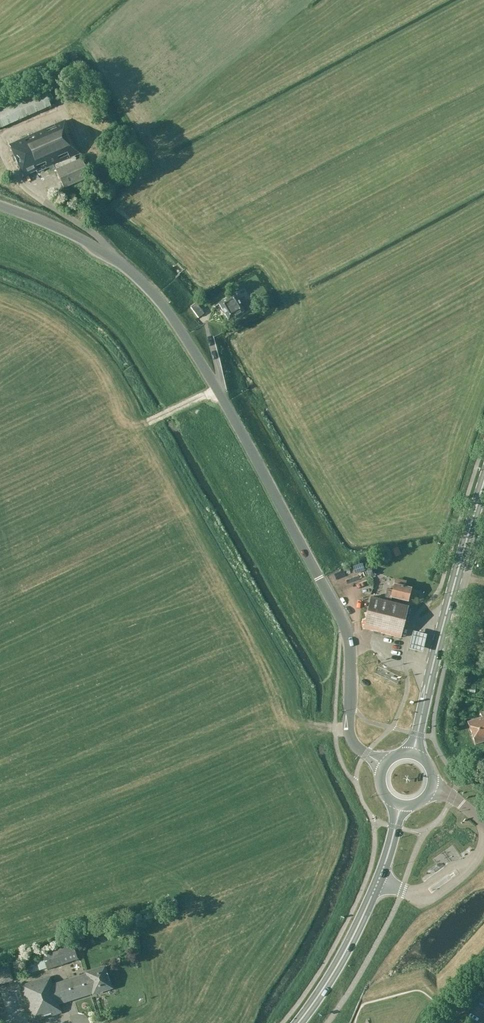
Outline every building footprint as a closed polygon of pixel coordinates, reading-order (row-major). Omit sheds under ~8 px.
[(73,86),(82,104),(88,101),(78,83),(73,86)] [(51,107),(42,88),(0,107),(0,130),(51,107)] [(79,153),(65,122),(10,146),(24,178),(38,171),(48,167),(79,153)] [(64,188),(90,177),(82,159),(56,170),(64,188)] [(219,304),(229,321),(245,311),(244,311),(249,307),(244,298),(239,301),(235,295),(219,304)] [(196,304),(191,307),(199,317),(204,314),(196,304)] [(398,547),(392,550),(395,557),(401,555),(398,547)] [(390,602),(391,598),(408,602),(411,589),(394,585),(392,592),(387,591),(384,601),(371,598),(363,629),(401,638),(409,607),(390,602)] [(427,635),(414,632),(410,649),(423,652),(427,635)] [(481,713),(483,718),(469,722),(476,745),(483,742),(483,712),(481,713)] [(453,848),(434,858),(439,868),(448,863),(448,862),(458,857),(453,848)] [(47,968),(48,970),(77,960),(72,944),(42,954),(44,959),(37,961),(40,970),(47,968)] [(78,964),(81,968),(88,964),(86,960),(78,964)] [(13,981),(6,961),(0,963),(0,985),(13,981)] [(112,989),(105,968),(52,984),(50,977),(21,986),(33,1022),(61,1013),(59,1005),(93,994),(112,989)]
